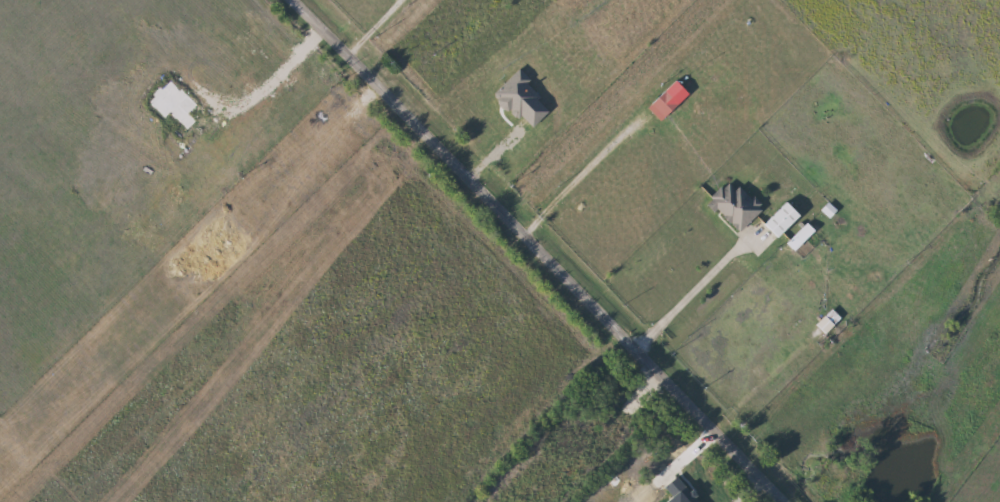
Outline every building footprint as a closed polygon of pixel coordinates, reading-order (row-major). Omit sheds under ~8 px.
[(653,105),(679,79),(693,93),(666,119),(653,105)] [(709,200),(732,178),(764,210),(740,232),(709,200)] [(781,238),(767,224),(790,201),(804,215),(781,238)] [(815,230),(804,241),(798,235),(809,224),(815,230)] [(818,325),(834,309),(844,319),(827,335),(818,325)]
